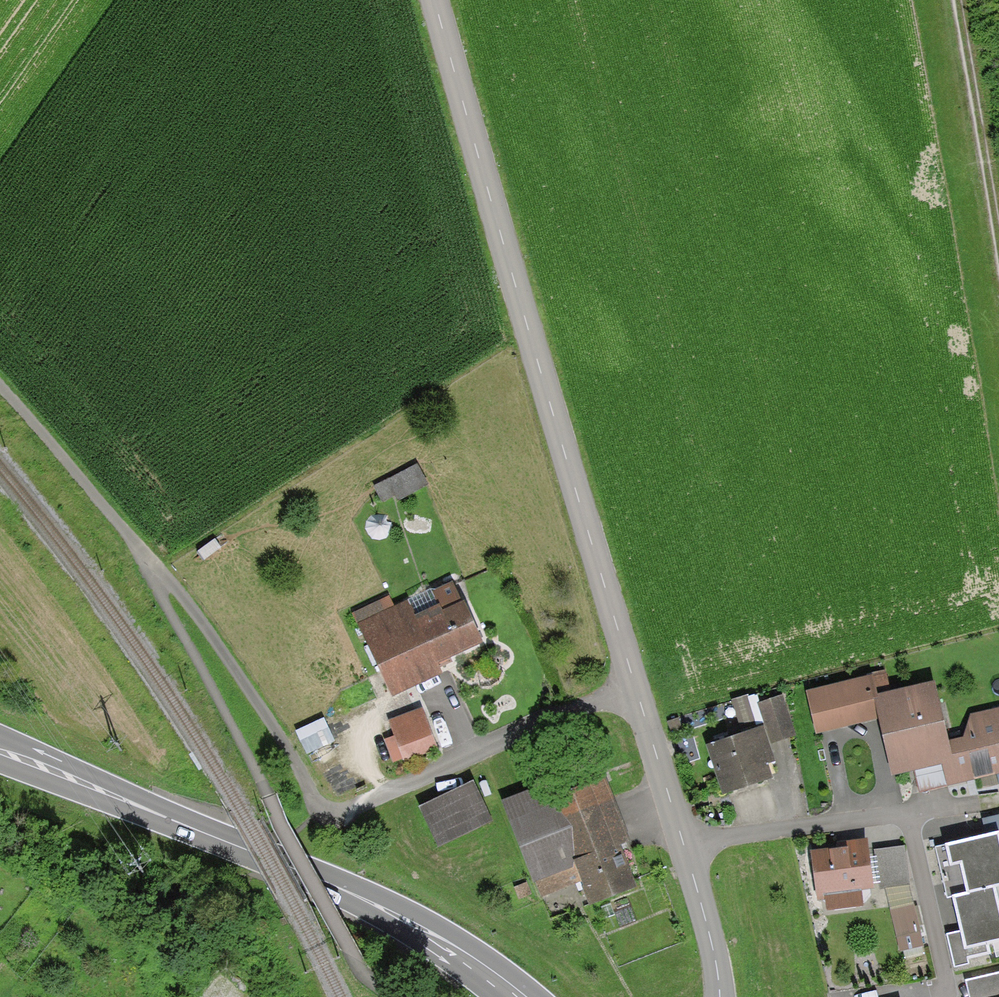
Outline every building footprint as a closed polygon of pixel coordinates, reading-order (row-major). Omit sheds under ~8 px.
[(411,472),(369,495),(378,511),(420,488),(411,472)] [(390,597),(356,612),(393,698),(440,677),(435,666),(482,645),(452,577),(393,604),(390,597)] [(871,675),(808,690),(819,733),(881,717),(876,697),(871,675)] [(933,684),(876,697),(881,717),(895,772),(945,760),(951,758),(947,740),(933,684)] [(760,702),(772,744),(796,737),(784,695),(760,702)] [(424,707),(390,719),(406,762),(440,749),(424,707)] [(947,740),(951,758),(945,760),(951,783),(998,771),(998,714),(998,711),(971,717),(964,737),(947,740)] [(325,722),(296,735),(304,752),(333,739),(325,722)] [(708,743),(723,794),(769,780),(763,761),(772,758),(763,727),(708,743)] [(546,786),(502,803),(541,902),(579,887),(588,908),(635,890),(620,852),(633,847),(605,776),(551,798),(546,786)] [(472,780),(419,805),(438,846),(491,820),(472,780)] [(968,892),(995,886),(998,885),(998,832),(948,844),(952,864),(961,862),(968,892)] [(812,846),(816,892),(871,887),(867,841),(812,846)] [(876,849),(880,884),(908,881),(904,846),(876,849)] [(995,886),(968,892),(954,895),(963,931),(946,935),(955,970),(971,966),(970,959),(993,953),(989,941),(998,938),(998,901),(995,886)] [(890,909),(901,953),(924,947),(913,903),(890,909)] [(967,978),(971,996),(998,996),(998,971),(967,978)]
